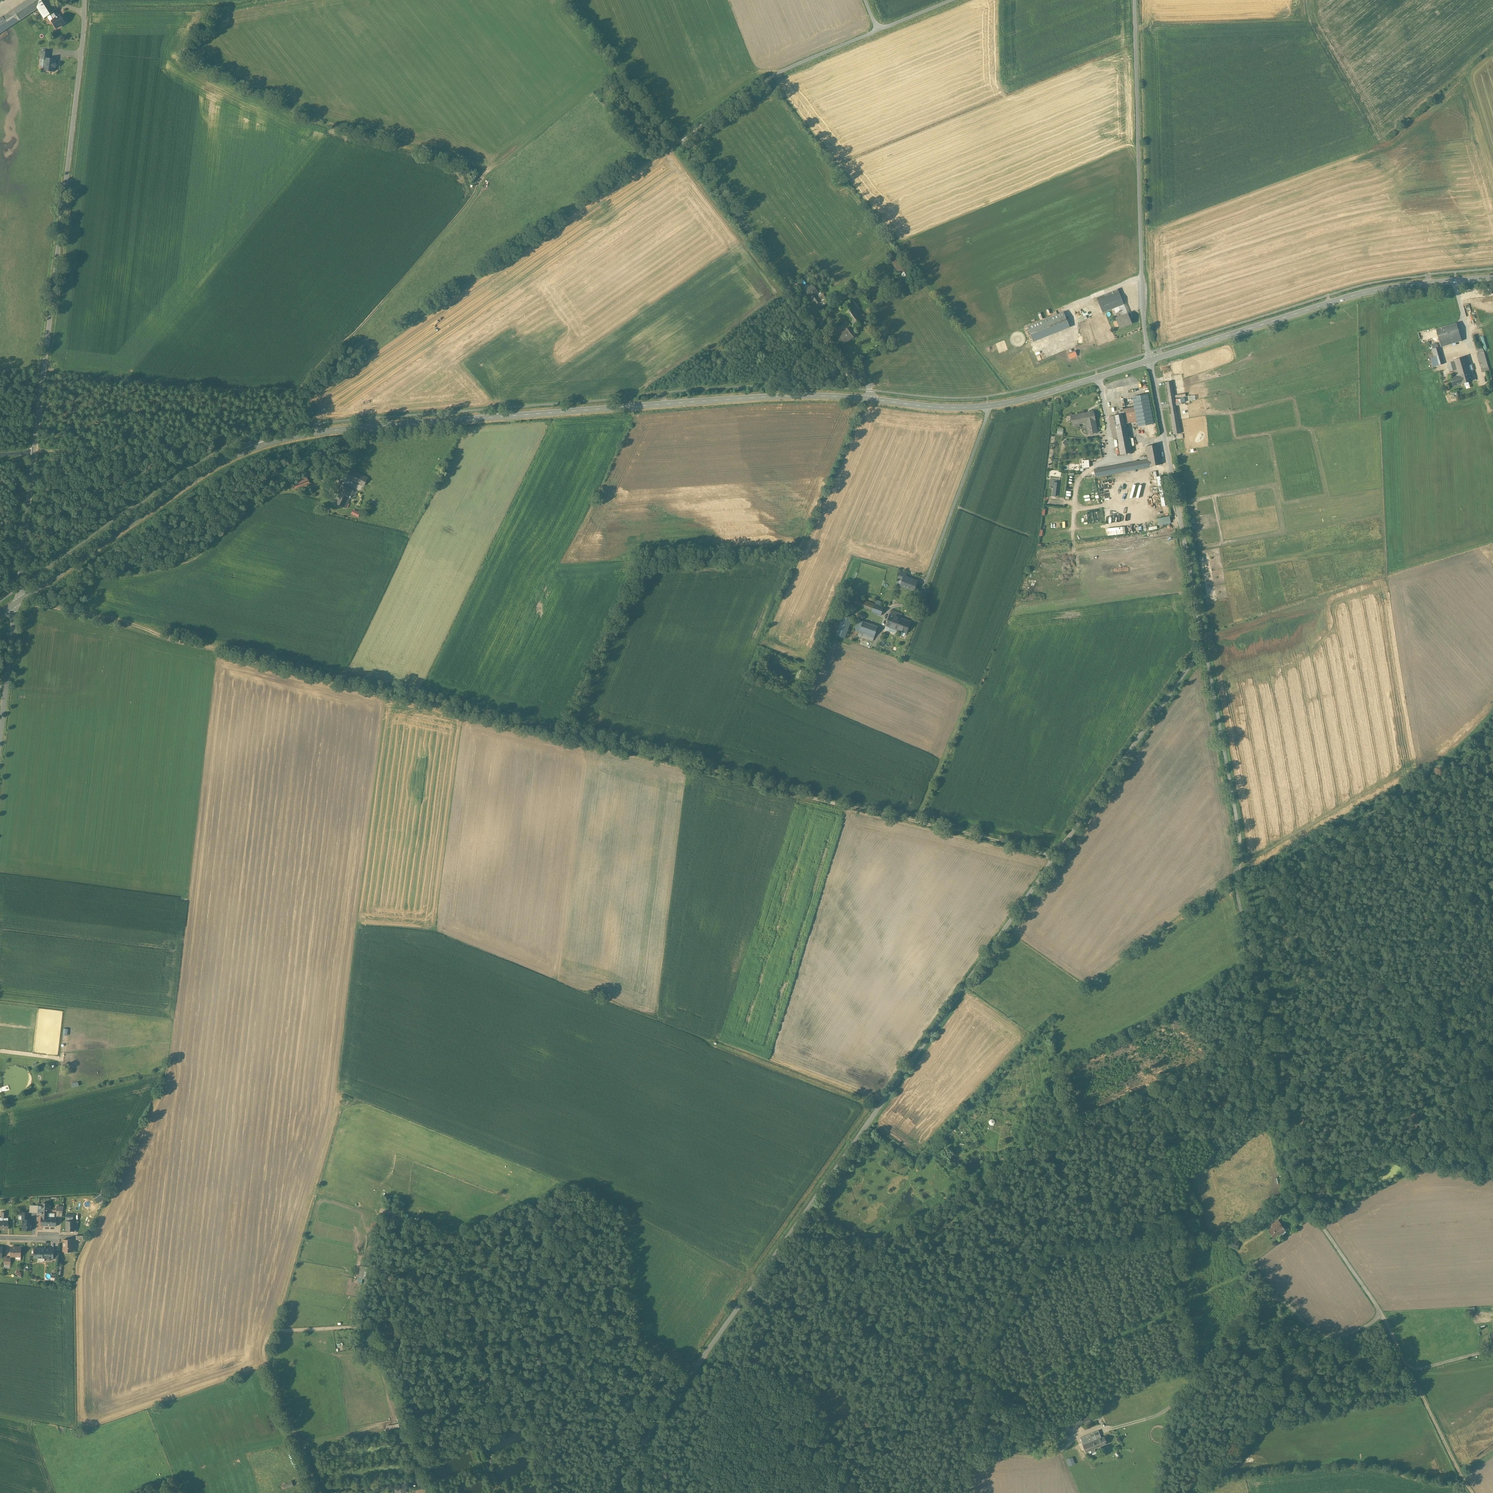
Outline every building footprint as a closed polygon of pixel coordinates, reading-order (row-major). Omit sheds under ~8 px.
[(13,10),(20,20),(38,9),(50,1),(49,0),(28,0),(13,10)] [(50,1),(38,9),(44,18),(47,16),(51,13),(56,11),(56,10),(50,1)] [(13,10),(3,17),(10,27),(19,21),(20,20),(13,10)] [(59,16),(56,11),(51,13),(54,19),(59,16)] [(54,19),(52,20),(56,28),(65,23),(60,15),(59,16),(54,19)] [(10,27),(3,17),(0,18),(0,33),(10,27)] [(48,59),(45,59),(44,70),(54,71),(55,67),(56,67),(56,64),(55,64),(56,60),(48,59)] [(908,278),(900,284),(903,288),(911,282),(908,278)] [(813,284),(807,288),(808,290),(804,292),(809,299),(811,297),(818,292),(813,284)] [(1118,290),(1097,298),(1102,313),(1113,309),(1124,304),(1118,290)] [(818,292),(811,297),(815,304),(821,301),(822,302),(823,301),(825,304),(825,303),(828,301),(821,291),(820,291),(818,292)] [(1124,304),(1113,309),(1117,318),(1128,314),(1124,304)] [(1466,314),(1472,312),(1469,304),(1463,305),(1466,314)] [(1064,312),(1028,327),(1034,342),(1070,327),(1064,312)] [(1117,318),(1116,319),(1119,328),(1132,323),(1128,314),(1117,318)] [(1457,323),(1437,329),(1440,342),(1442,347),(1462,341),(1457,323)] [(851,325),(837,335),(843,344),(847,341),(847,340),(852,336),(850,334),(855,330),(851,325)] [(1438,347),(1430,350),(1432,358),(1431,358),(1434,367),(1444,364),(1438,347)] [(1076,351),(1068,355),(1070,360),(1078,356),(1076,351)] [(1484,351),(1477,353),(1481,369),(1489,367),(1484,351)] [(1467,356),(1454,360),(1457,369),(1456,370),(1458,376),(1452,378),(1454,385),(1461,383),(1462,384),(1473,380),(1469,365),(1467,356)] [(1172,381),(1166,382),(1174,434),(1180,433),(1172,381)] [(1148,394),(1133,397),(1138,426),(1153,424),(1148,394)] [(1134,407),(1123,409),(1124,414),(1126,424),(1137,422),(1134,407)] [(1094,412),(1071,416),(1072,425),(1075,424),(1076,427),(1080,426),(1079,424),(1086,422),(1088,434),(1097,432),(1095,421),(1094,412)] [(1126,424),(1124,414),(1114,416),(1115,424),(1111,425),(1113,433),(1117,432),(1119,443),(1118,443),(1121,455),(1132,453),(1130,441),(1129,441),(1126,424)] [(1148,460),(1094,470),(1095,476),(1161,464),(1158,444),(1146,446),(1148,460)] [(368,478),(351,470),(348,477),(364,485),(368,478)] [(308,479),(293,484),(295,489),(310,483),(308,479)] [(1113,479),(1101,481),(1103,488),(1115,485),(1113,479)] [(342,485),(339,492),(334,502),(344,508),(345,508),(345,507),(347,503),(349,499),(350,498),(351,497),(350,496),(353,491),(342,485)] [(1144,499),(1143,495),(1136,496),(1135,489),(1119,492),(1121,502),(1144,499)] [(908,572),(902,570),(899,579),(902,580),(904,575),(906,576),(908,572)] [(906,576),(904,575),(902,580),(901,584),(914,588),(917,580),(906,576)] [(875,602),(857,596),(855,602),(873,608),(875,602)] [(885,605),(875,602),(873,608),(873,610),(882,614),(885,605)] [(903,613),(892,609),(891,614),(901,617),(903,613)] [(844,614),(837,633),(846,636),(853,617),(844,614)] [(901,617),(891,614),(885,629),(896,632),(897,628),(907,632),(911,621),(901,617)] [(879,625),(859,618),(855,630),(860,631),(859,634),(869,638),(871,633),(876,635),(879,625)] [(101,1195),(94,1198),(97,1203),(104,1199),(101,1195)] [(55,1217),(46,1217),(46,1209),(47,1209),(49,1208),(49,1205),(47,1204),(47,1203),(41,1203),(40,1209),(41,1209),(41,1217),(40,1217),(40,1224),(49,1225),(54,1225),(54,1226),(55,1226),(55,1217)] [(27,1219),(27,1212),(21,1212),(21,1219),(22,1219),(22,1225),(21,1225),(21,1228),(22,1228),(22,1230),(30,1230),(30,1219),(27,1219)] [(73,1218),(66,1218),(66,1220),(66,1230),(74,1230),(75,1221),(73,1221),(73,1218)] [(1278,1220),(1272,1225),(1274,1228),(1269,1231),(1274,1238),(1285,1230),(1278,1220)] [(72,1240),(63,1240),(63,1252),(72,1252),(72,1240)] [(21,1247),(10,1247),(10,1256),(20,1256),(21,1247)] [(48,1248),(45,1248),(44,1258),(53,1258),(53,1249),(53,1247),(48,1247),(48,1248)] [(40,1249),(34,1249),(34,1248),(34,1257),(44,1258),(45,1248),(40,1248),(40,1249)] [(366,1273),(358,1271),(356,1283),(363,1284),(366,1273)] [(390,1310),(380,1311),(381,1325),(385,1325),(385,1318),(384,1315),(391,1314),(390,1310)] [(1094,1432),(1080,1438),(1082,1442),(1083,1446),(1097,1440),(1094,1432)] [(1097,1440),(1083,1446),(1086,1452),(1107,1443),(1104,1437),(1097,1440)] [(1069,1466),(1075,1464),(1073,1457),(1067,1459),(1069,1466)] [(287,1491),(297,1487),(296,1482),(286,1485),(287,1491)]
